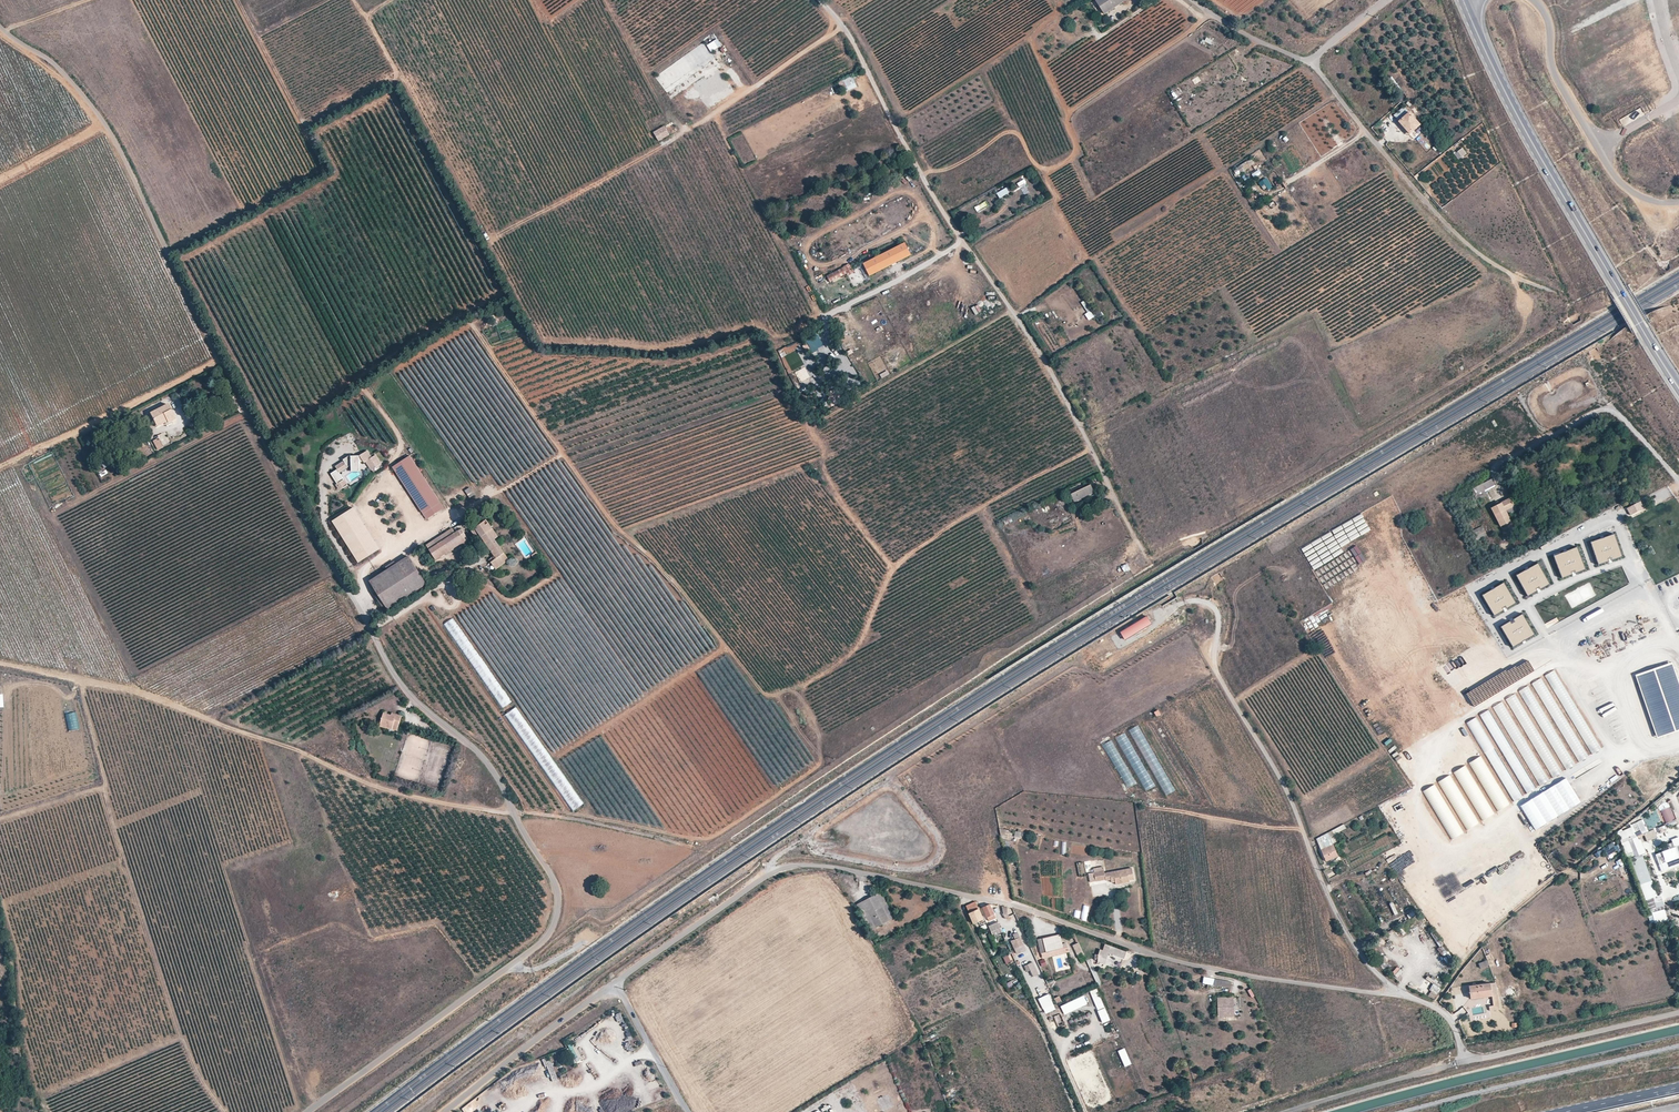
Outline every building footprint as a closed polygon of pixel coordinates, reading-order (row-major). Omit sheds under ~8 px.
[(1105,13),(1125,0),(1097,0),(1105,13)] [(1585,52),(1577,54),(1580,62),(1588,60),(1585,52)] [(1670,70),(1662,72),(1664,80),(1673,78),(1670,70)] [(844,93),(857,87),(852,76),(839,82),(844,93)] [(1198,76),(1192,79),(1194,84),(1201,81),(1198,76)] [(1398,120),(1408,111),(1404,106),(1394,115),(1398,120)] [(1619,120),(1623,126),(1643,115),(1639,108),(1619,120)] [(1398,120),(1410,133),(1420,124),(1408,111),(1398,120)] [(670,134),(676,130),(672,122),(665,125),(670,134)] [(653,132),(658,141),(669,135),(664,126),(653,132)] [(1457,160),(1467,154),(1463,147),(1453,153),(1457,160)] [(1236,174),(1255,165),(1252,159),(1233,168),(1236,174)] [(1259,183),(1264,191),(1273,186),(1267,177),(1259,183)] [(787,234),(790,240),(796,237),(793,231),(787,234)] [(864,265),(870,277),(912,255),(906,243),(864,265)] [(843,266),(846,274),(853,272),(850,264),(843,266)] [(826,275),(830,283),(846,275),(843,267),(826,275)] [(1086,312),(1085,313),(1088,320),(1095,317),(1086,300),(1081,302),(1086,312)] [(804,368),(795,372),(799,379),(808,375),(804,368)] [(149,413),(155,424),(165,418),(165,419),(170,417),(167,411),(170,409),(167,404),(149,413)] [(165,419),(165,418),(155,424),(156,427),(166,422),(167,423),(175,418),(170,409),(167,411),(170,417),(165,419)] [(158,450),(164,447),(159,438),(153,441),(158,450)] [(337,468),(330,472),(337,482),(340,481),(344,486),(347,484),(340,471),(351,464),(359,463),(359,461),(364,461),(364,462),(365,461),(370,470),(380,464),(374,455),(371,457),(367,450),(359,455),(351,455),(350,454),(343,458),(343,460),(335,465),(337,468)] [(410,456),(392,468),(427,520),(444,508),(410,456)] [(1096,483),(1102,479),(1100,474),(1093,477),(1096,483)] [(1472,488),(1476,496),(1495,486),(1491,478),(1472,488)] [(340,481),(337,482),(335,484),(339,489),(344,486),(340,481)] [(1070,494),(1073,501),(1094,491),(1090,485),(1085,487),(1084,484),(1065,492),(1067,496),(1070,494)] [(1053,496),(1056,501),(1063,497),(1061,492),(1053,496)] [(1491,508),(1500,526),(1511,520),(1508,514),(1517,510),(1511,498),(1491,508)] [(1627,509),(1631,516),(1644,509),(1640,502),(1627,509)] [(351,509),(332,521),(358,563),(377,551),(351,509)] [(479,532),(494,554),(488,558),(491,562),(497,558),(501,564),(508,559),(494,538),(488,530),(492,528),(487,519),(471,530),(475,536),(479,532)] [(1472,530),(1476,538),(1480,536),(1480,534),(1485,531),(1482,525),(1472,530)] [(429,549),(455,532),(452,527),(426,544),(429,549)] [(488,530),(494,538),(498,536),(492,528),(488,530)] [(429,549),(435,558),(464,539),(458,530),(455,532),(429,549)] [(1590,542),(1599,565),(1623,557),(1614,533),(1590,542)] [(1578,547),(1554,555),(1562,577),(1586,569),(1578,547)] [(371,580),(388,608),(426,583),(409,556),(371,580)] [(501,564),(497,558),(491,562),(495,568),(501,564)] [(1538,563),(1516,575),(1528,596),(1549,584),(1538,563)] [(1216,584),(1223,579),(1219,572),(1212,577),(1216,584)] [(1504,582),(1483,595),(1495,616),(1516,603),(1504,582)] [(1619,614),(1624,611),(1619,601),(1612,604),(1615,610),(1616,609),(1619,614)] [(1522,614),(1501,626),(1513,647),(1535,634),(1522,614)] [(451,634),(459,630),(453,618),(445,622),(451,634)] [(1146,618),(1120,634),(1125,641),(1150,625),(1146,618)] [(1658,738),(1678,731),(1678,682),(1672,663),(1636,675),(1658,738)] [(260,677),(246,684),(249,690),(262,682),(260,677)] [(1505,681),(1496,686),(1499,691),(1508,686),(1505,681)] [(1528,686),(1520,691),(1524,696),(1531,691),(1528,686)] [(1511,708),(1520,703),(1515,694),(1506,699),(1511,708)] [(1499,719),(1508,715),(1502,702),(1494,706),(1499,719)] [(505,715),(511,722),(521,715),(515,707),(505,715)] [(391,715),(383,713),(380,724),(386,725),(385,728),(391,730),(391,729),(392,725),(397,726),(401,715),(396,714),(395,716),(391,715)] [(1588,746),(1574,752),(1577,760),(1601,750),(1599,744),(1589,748),(1588,746)] [(1568,755),(1568,758),(1562,759),(1564,768),(1574,766),(1572,754),(1568,755)] [(1561,773),(1556,762),(1547,766),(1552,777),(1561,773)] [(1544,791),(1558,816),(1582,803),(1568,778),(1544,791)] [(571,811),(583,805),(576,792),(565,797),(571,811)] [(1677,825),(1671,808),(1660,811),(1667,829),(1677,825)] [(1647,835),(1643,826),(1618,835),(1622,845),(1639,838),(1647,835)] [(1318,845),(1326,861),(1339,855),(1330,838),(1318,845)] [(1645,855),(1639,838),(1622,845),(1628,860),(1631,859),(1631,861),(1642,857),(1645,855)] [(1602,849),(1607,857),(1619,849),(1613,842),(1602,849)] [(1655,855),(1662,872),(1675,867),(1678,866),(1678,846),(1655,855)] [(1642,857),(1631,861),(1646,902),(1647,901),(1651,912),(1665,907),(1661,897),(1657,898),(1642,857)] [(1094,871),(1096,881),(1105,880),(1112,880),(1112,882),(1115,881),(1116,883),(1129,881),(1128,879),(1132,878),(1130,868),(1104,872),(1104,870),(1094,871)] [(875,894),(881,907),(887,904),(880,892),(875,894)] [(862,901),(875,927),(894,918),(887,904),(881,907),(875,894),(862,901)] [(875,927),(862,901),(856,903),(870,930),(875,927)] [(965,906),(973,923),(983,919),(979,909),(975,901),(965,906)] [(1395,915),(1399,914),(1393,902),(1390,904),(1395,915)] [(995,913),(990,903),(981,907),(986,917),(995,913)] [(1666,911),(1665,907),(1651,912),(1653,916),(1666,911)] [(990,925),(993,931),(999,927),(997,921),(990,925)] [(1015,939),(1011,941),(1017,955),(1026,951),(1018,932),(1013,934),(1015,939)] [(1436,949),(1446,963),(1451,959),(1432,932),(1429,934),(1438,947),(1436,949)] [(1063,948),(1060,935),(1044,939),(1045,945),(1040,946),(1042,953),(1063,948)] [(1079,942),(1072,945),(1076,955),(1083,952),(1079,942)] [(1106,944),(1103,949),(1100,948),(1098,954),(1094,953),(1092,958),(1096,959),(1096,961),(1104,964),(1108,952),(1124,958),(1126,952),(1106,944)] [(1003,957),(1007,965),(1014,961),(1010,953),(1003,957)] [(1479,963),(1480,968),(1489,965),(1488,960),(1479,963)] [(1027,972),(1030,971),(1032,977),(1038,975),(1034,962),(1024,965),(1027,972)] [(1392,973),(1398,978),(1403,971),(1397,967),(1392,973)] [(1427,976),(1425,980),(1437,985),(1439,981),(1427,976)] [(1215,979),(1214,986),(1230,988),(1231,982),(1215,979)] [(1499,1009),(1495,983),(1490,984),(1492,995),(1493,1005),(1489,1005),(1489,1011),(1499,1009)] [(1434,984),(1428,995),(1435,999),(1441,988),(1434,984)] [(1469,987),(1470,999),(1492,995),(1490,984),(1469,987)] [(1103,1023),(1110,1020),(1098,988),(1091,991),(1103,1023)] [(1049,994),(1039,998),(1045,1014),(1056,1009),(1049,994)] [(1065,1014),(1088,1004),(1084,995),(1061,1006),(1065,1014)] [(1217,999),(1218,1016),(1235,1015),(1233,998),(1217,999)] [(581,1060),(575,1045),(551,1055),(559,1074),(575,1068),(573,1063),(581,1060)] [(1125,1067),(1132,1064),(1125,1048),(1118,1051),(1125,1067)]
